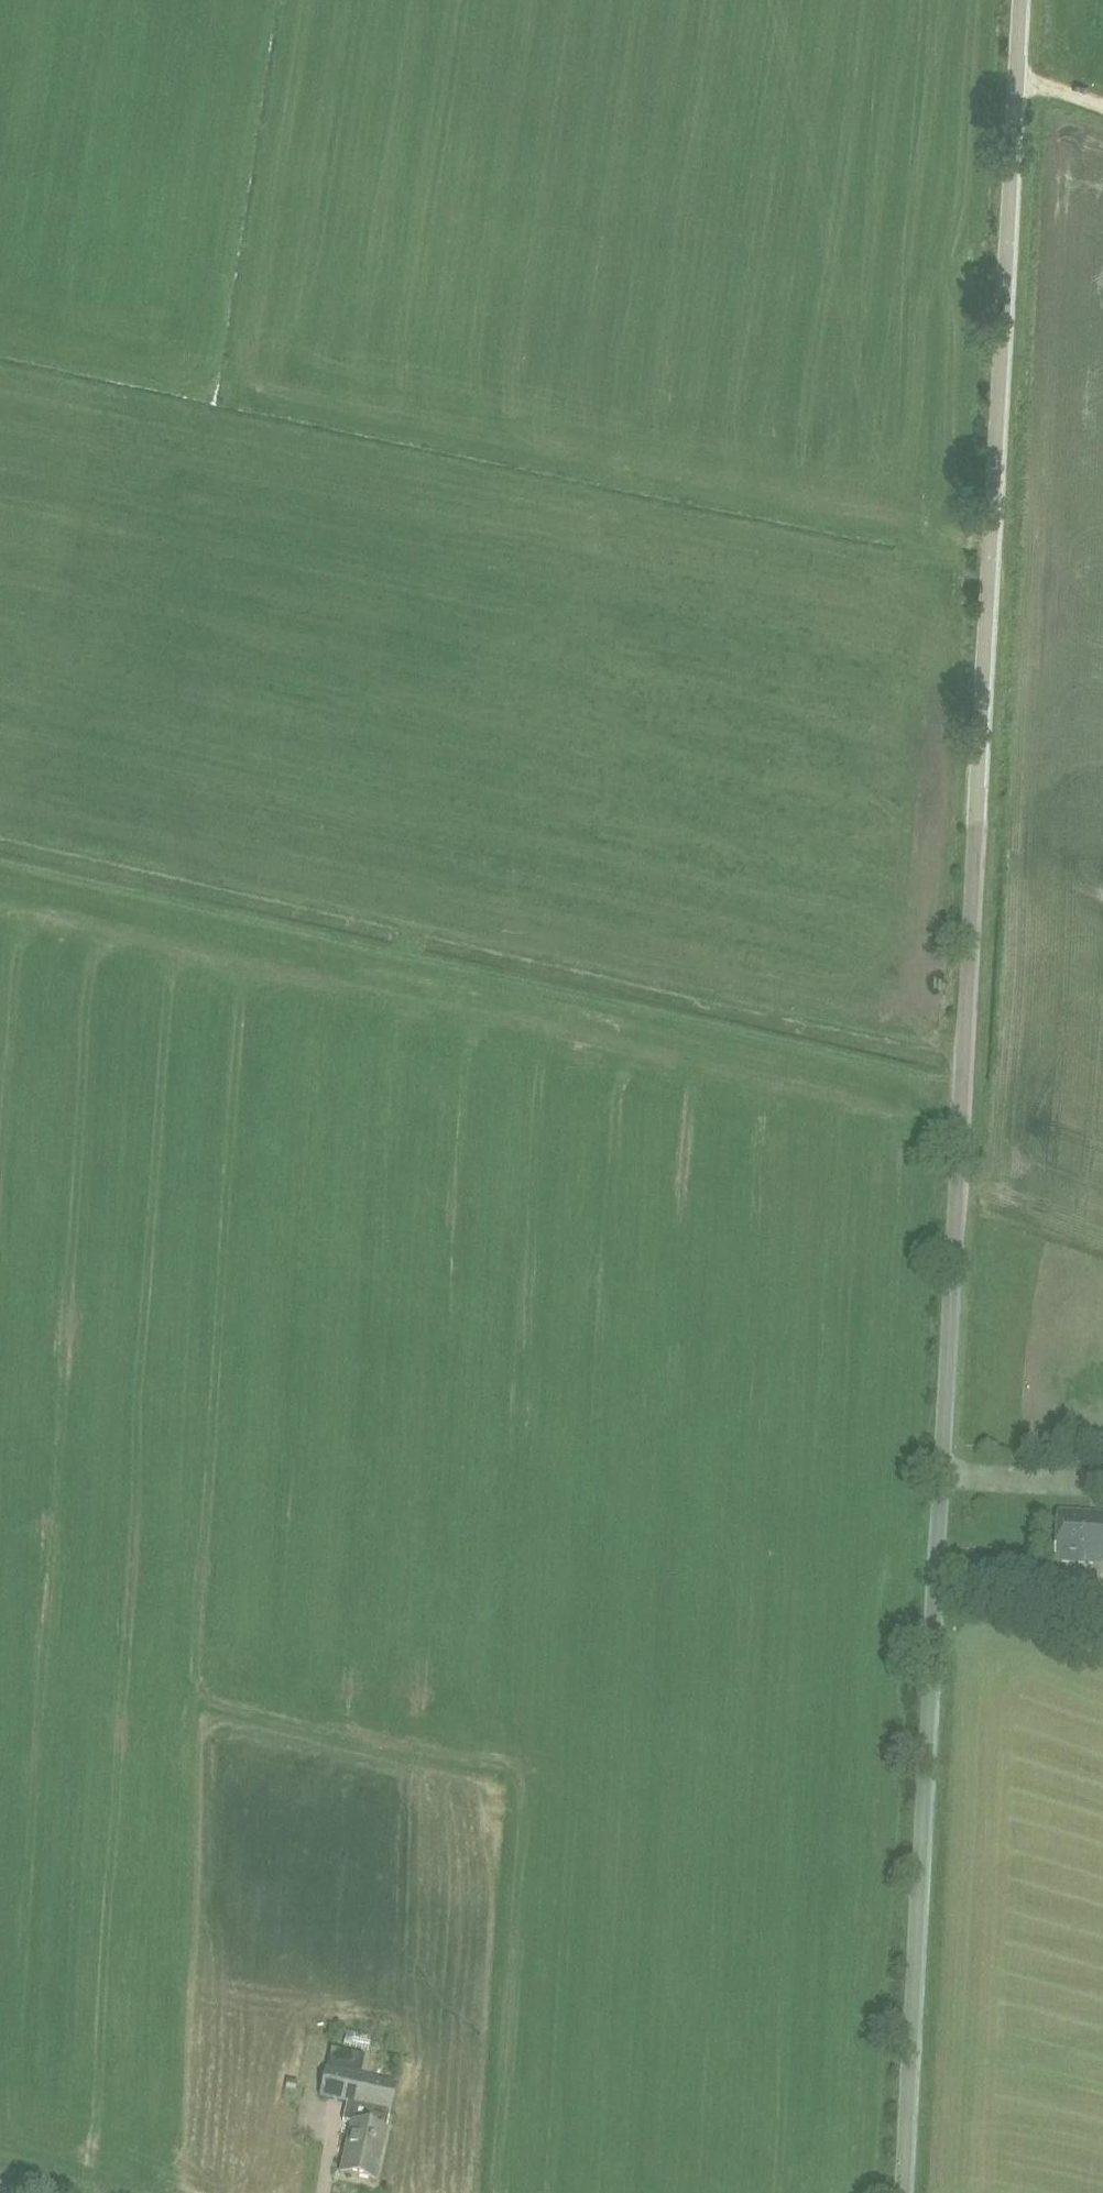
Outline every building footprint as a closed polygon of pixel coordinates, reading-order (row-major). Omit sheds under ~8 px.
[(1058,1511),(1055,1562),(1102,1565),(1102,1514),(1058,1511)] [(364,2055),(331,2049),(327,2069),(326,2069),(320,2097),(345,2102),(342,2120),(351,2123),(340,2173),(375,2181),(396,2084),(359,2076),(364,2055)]
